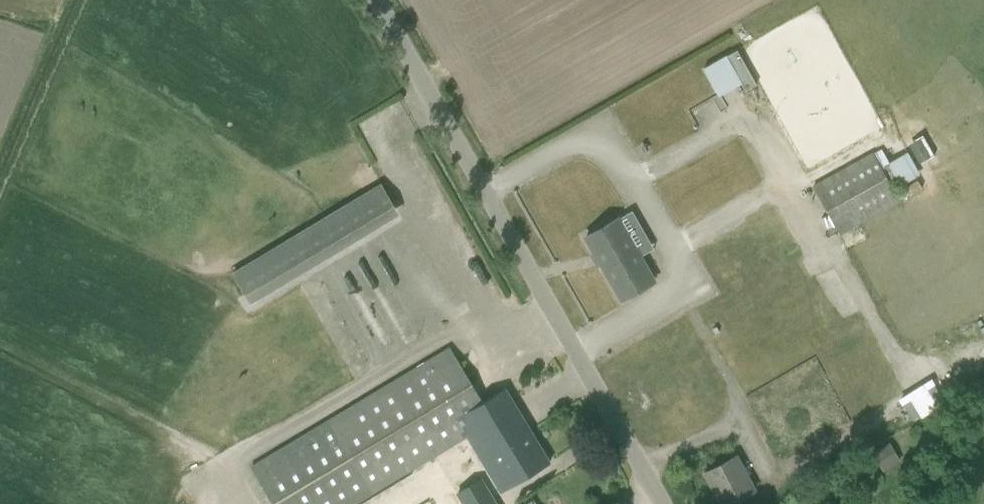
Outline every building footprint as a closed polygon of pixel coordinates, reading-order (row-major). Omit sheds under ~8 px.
[(735,50),(725,56),(744,90),(755,84),(735,50)] [(814,187),(840,235),(899,202),(873,154),(814,187)] [(381,185),(233,274),(247,297),(395,208),(381,185)] [(603,261),(600,263),(621,299),(653,281),(617,219),(586,237),(595,253),(597,252),(603,261)] [(362,313),(381,348),(399,338),(380,303),(362,313)] [(274,503),(353,503),(466,436),(500,492),(549,462),(504,389),(482,402),(450,348),(252,468),(274,503)] [(889,441),(874,450),(883,465),(898,457),(889,441)] [(721,503),(728,503),(754,490),(736,456),(704,474),(721,503)] [(464,503),(495,503),(481,481),(458,495),(464,503)]
